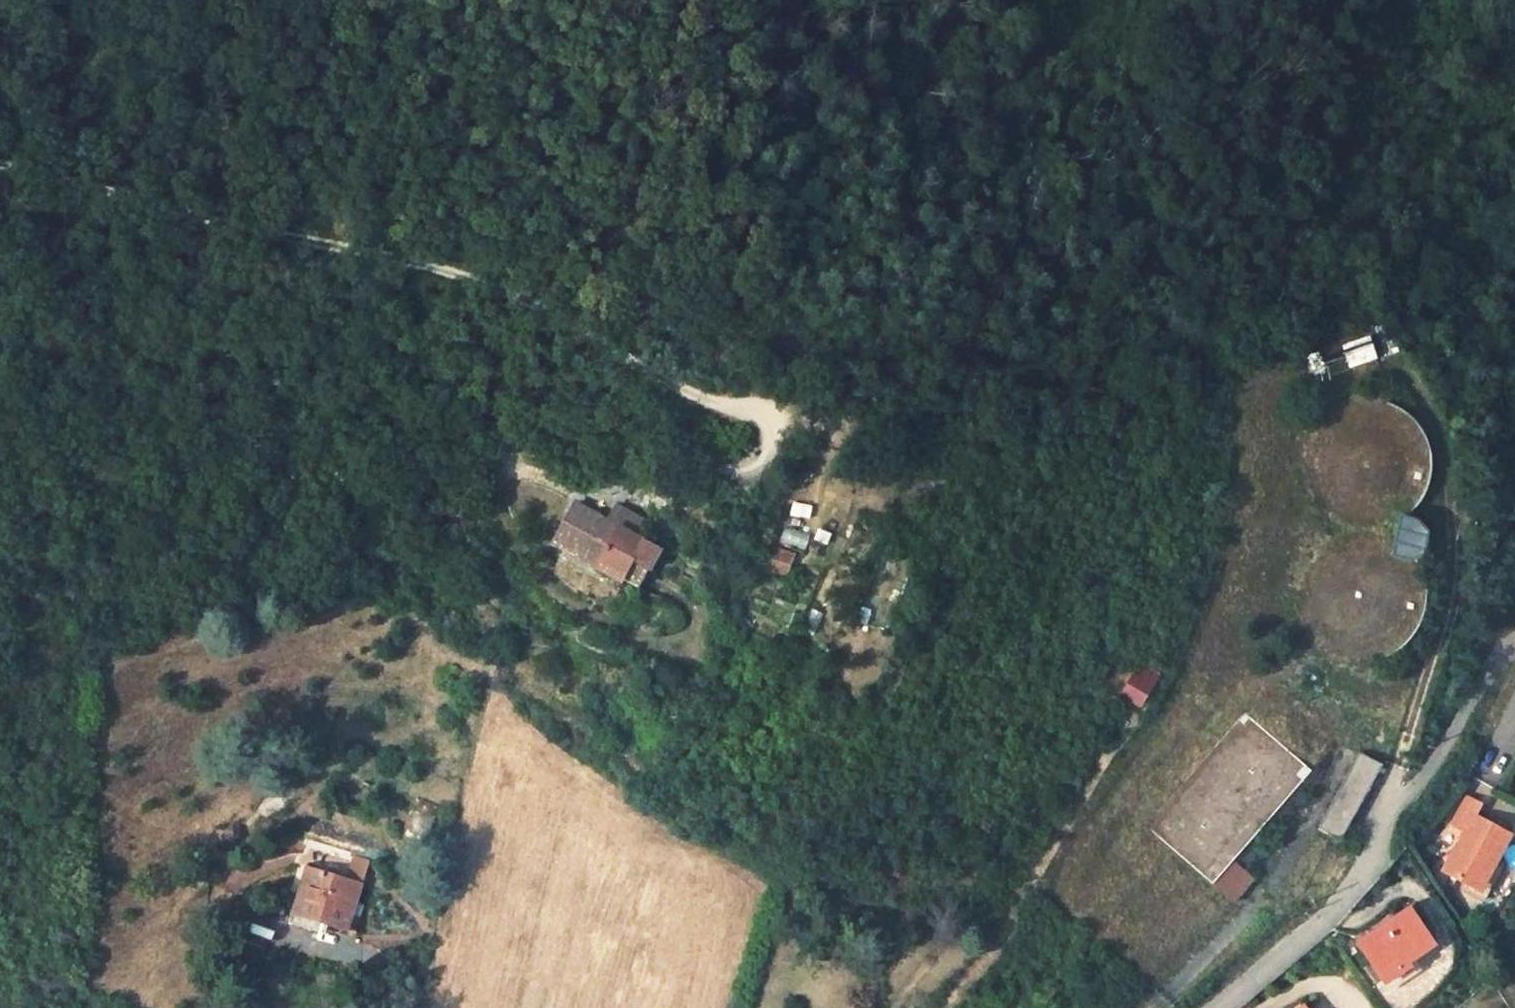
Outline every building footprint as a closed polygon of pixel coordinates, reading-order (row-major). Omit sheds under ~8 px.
[(459,317),(461,309),(448,306),(447,314),(459,317)] [(1342,346),(1349,369),(1377,360),(1369,337),(1342,346)] [(1421,575),(1416,565),(1424,555),(1429,530),(1409,519),(1417,512),(1424,503),(1429,494),(1432,484),(1435,474),(1435,463),(1434,453),(1431,442),(1426,433),(1420,424),(1413,416),(1405,410),(1396,404),(1386,401),(1375,399),(1364,398),(1354,400),(1344,403),(1334,407),(1317,420),(1309,432),(1304,441),(1301,452),(1300,462),(1300,473),(1302,483),(1305,494),(1310,503),(1317,511),(1324,519),(1333,524),(1343,529),(1353,532),(1343,534),(1332,537),(1323,542),(1314,548),(1307,555),(1300,564),(1295,573),(1292,583),(1290,594),(1290,604),(1291,615),(1295,625),(1299,635),(1313,651),(1331,662),(1340,666),(1351,667),(1362,668),(1372,666),(1382,663),(1392,658),(1401,652),(1408,645),(1415,636),(1420,627),(1423,617),(1425,606),(1425,596),(1424,585),(1421,575)] [(581,558),(577,565),(620,587),(625,580),(638,588),(646,574),(650,576),(660,556),(629,539),(638,521),(615,509),(605,527),(573,511),(553,544),(581,558)] [(769,571),(791,577),(798,554),(775,548),(769,571)] [(1131,691),(1144,699),(1151,688),(1138,680),(1131,691)] [(1230,870),(1308,780),(1241,722),(1143,835),(1232,912),(1251,889),(1230,870)] [(1322,825),(1344,837),(1383,764),(1361,752),(1322,825)] [(1484,892),(1497,867),(1511,839),(1472,820),(1479,808),(1466,801),(1450,830),(1463,836),(1444,873),(1467,884),(1484,892)] [(366,880),(369,859),(349,855),(345,877),(366,880)] [(1506,871),(1497,867),(1484,892),(1467,884),(1460,896),(1487,909),(1506,871)] [(310,869),(295,913),(347,932),(363,889),(310,869)] [(1385,973),(1436,939),(1415,910),(1365,943),(1385,973)]
